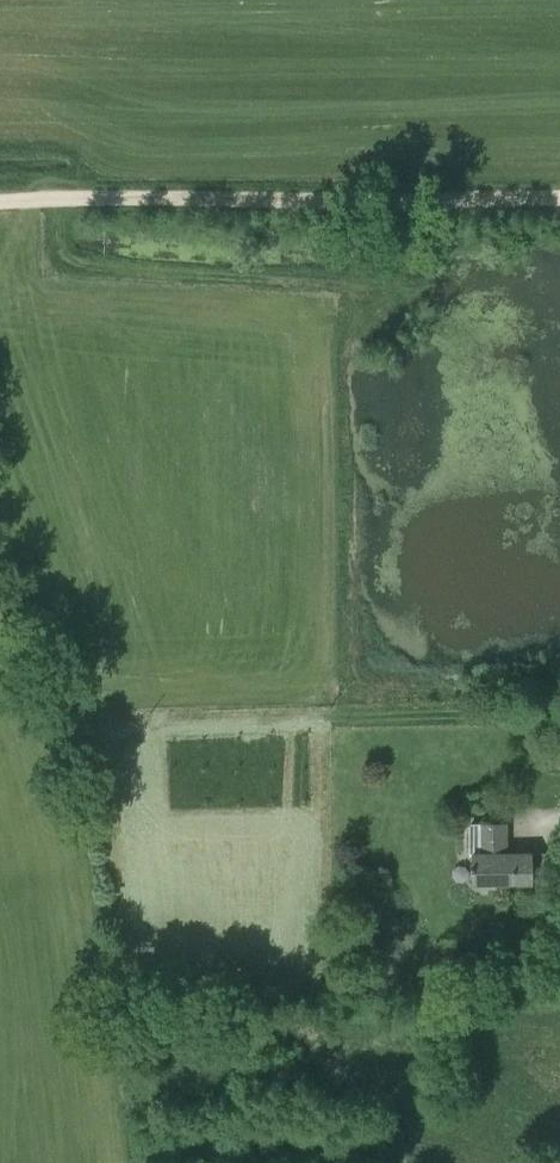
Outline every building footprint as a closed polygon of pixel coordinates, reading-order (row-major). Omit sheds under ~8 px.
[(506,826),(470,827),(470,857),(473,857),(473,885),(531,884),(531,854),(507,854),(506,826)]
